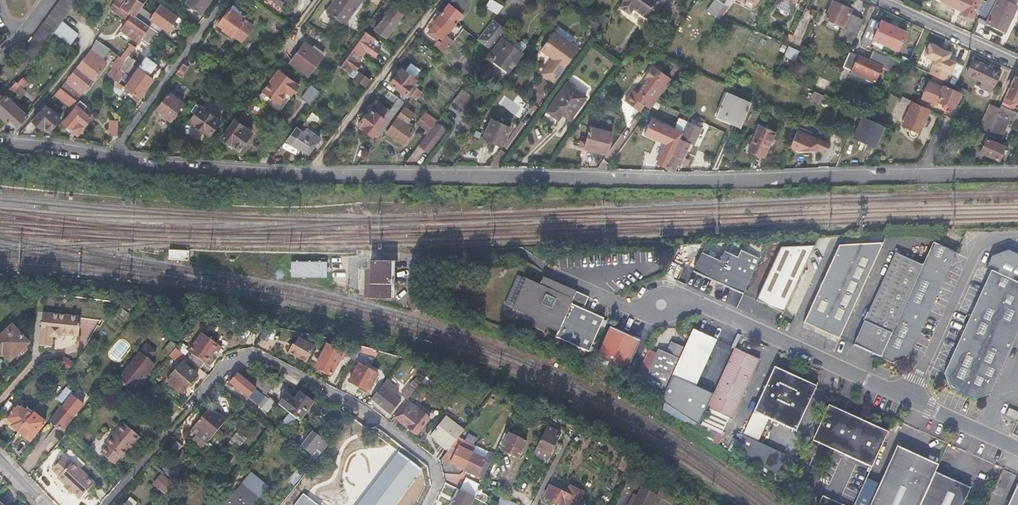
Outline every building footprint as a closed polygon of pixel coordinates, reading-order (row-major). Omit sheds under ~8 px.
[(20,55),(30,65),(54,33),(61,23),(77,0),(60,0),(20,55)] [(127,21),(120,31),(138,44),(141,40),(150,28),(134,17),(141,8),(143,5),(136,0),(124,0),(122,2),(124,4),(122,7),(116,2),(110,9),(127,21)] [(201,0),(188,0),(185,3),(200,14),(207,5),(201,0)] [(326,13),(343,26),(362,0),(336,0),(326,13)] [(388,13),(375,31),(386,38),(404,13),(394,6),(396,4),(391,0),(389,0),(383,9),(388,13)] [(467,0),(452,0),(442,13),(455,22),(462,13),(459,12),(468,1),(467,0)] [(622,5),(632,12),(636,7),(649,16),(650,13),(654,16),(665,0),(625,0),(622,5)] [(717,0),(713,0),(706,11),(714,17),(717,13),(723,4),(717,0)] [(774,6),(790,13),(796,0),(776,0),(774,6)] [(941,0),(962,10),(967,0),(941,0)] [(1005,0),(987,0),(977,21),(986,25),(987,22),(1004,30),(1016,5),(1005,0)] [(503,7),(492,1),(487,8),(496,16),(503,7)] [(851,10),(833,2),(825,18),(843,26),(849,14),(851,10)] [(141,8),(134,17),(150,28),(157,33),(158,34),(162,29),(167,33),(178,18),(161,6),(153,17),(141,8)] [(244,20),(229,9),(218,25),(224,29),(223,31),(231,37),(232,36),(239,41),(248,28),(241,23),(244,20)] [(435,22),(437,23),(429,33),(436,39),(442,32),(444,33),(446,30),(448,31),(455,22),(442,13),(435,22)] [(849,14),(843,26),(838,37),(853,44),(864,20),(849,14)] [(880,22),(871,18),(860,42),(870,46),(873,39),(897,50),(906,32),(881,20),(880,22)] [(506,31),(492,20),(479,38),(477,40),(491,51),(501,39),(505,34),(506,31)] [(61,23),(54,33),(79,51),(86,40),(61,23)] [(157,33),(150,28),(141,40),(146,44),(150,44),(157,33)] [(553,33),(541,50),(553,59),(542,74),(554,83),(579,49),(569,42),(568,44),(553,33)] [(378,44),(364,34),(352,50),(361,57),(365,50),(375,57),(380,51),(375,47),(378,44)] [(505,34),(501,39),(514,49),(518,43),(505,34)] [(453,41),(447,36),(437,49),(444,54),(453,41)] [(501,39),(491,51),(485,59),(491,63),(493,61),(507,72),(525,48),(525,45),(522,42),(519,42),(518,43),(514,49),(501,39)] [(661,45),(651,40),(648,46),(658,51),(661,45)] [(950,83),(955,86),(960,75),(963,66),(947,59),(950,53),(929,44),(924,55),(935,60),(929,73),(947,82),(950,83)] [(111,50),(105,45),(100,51),(107,56),(111,50)] [(135,48),(130,45),(121,58),(126,62),(129,57),(135,48)] [(310,49),(304,45),(291,64),(307,75),(323,53),(312,46),(310,49)] [(98,54),(92,49),(61,89),(76,102),(105,65),(96,58),(98,54)] [(361,57),(352,50),(340,67),(346,72),(345,74),(365,88),(370,81),(359,73),(358,74),(355,72),(360,65),(357,63),(361,57)] [(859,56),(849,52),(843,67),(852,71),(859,56)] [(881,66),(859,56),(852,71),(875,81),(881,66)] [(126,62),(120,70),(146,89),(153,80),(147,76),(155,66),(146,59),(137,70),(132,66),(135,61),(129,57),(126,62)] [(126,62),(121,58),(108,76),(113,79),(120,70),(126,62)] [(972,60),(966,73),(981,80),(979,84),(987,87),(986,90),(991,92),(999,73),(972,60)] [(654,62),(652,66),(658,71),(661,67),(654,62)] [(189,68),(184,64),(177,73),(182,77),(189,68)] [(399,75),(397,73),(390,84),(405,95),(401,101),(405,104),(408,101),(417,89),(413,86),(415,83),(417,80),(414,78),(418,72),(418,70),(413,65),(409,66),(405,71),(403,70),(399,75)] [(643,78),(646,80),(637,93),(632,89),(624,101),(638,111),(642,105),(649,110),(654,102),(670,79),(658,71),(652,66),(643,78)] [(113,79),(116,81),(109,89),(119,96),(125,88),(139,98),(146,89),(120,70),(113,79)] [(298,87),(277,72),(261,94),(277,106),(285,95),(288,91),(293,94),(298,87)] [(964,77),(960,75),(955,86),(960,88),(964,77)] [(5,96),(0,102),(0,116),(8,122),(10,120),(17,127),(27,116),(10,100),(21,87),(24,90),(29,84),(22,78),(17,83),(15,82),(13,85),(6,91),(4,94),(5,96)] [(1013,78),(1006,95),(1017,101),(1017,80),(1016,79),(1013,78)] [(116,81),(113,79),(107,88),(109,89),(116,81)] [(13,85),(8,80),(2,87),(6,91),(13,85)] [(950,83),(947,82),(938,101),(954,108),(960,95),(965,97),(968,91),(960,88),(955,86),(950,83)] [(585,97),(566,84),(545,112),(557,121),(562,115),(569,120),(585,97)] [(319,92),(310,86),(301,98),(310,105),(319,92)] [(61,89),(55,95),(73,110),(78,104),(76,102),(61,89)] [(474,99),(462,89),(453,102),(465,111),(474,99)] [(810,98),(821,103),(824,94),(813,90),(810,98)] [(183,103),(169,93),(158,108),(165,112),(163,114),(171,120),(183,103)] [(749,104),(725,93),(716,115),(740,125),(749,104)] [(389,111),(376,102),(359,125),(372,136),(376,130),(382,135),(405,104),(401,101),(398,99),(383,120),(383,119),(389,111)] [(1014,104),(1004,100),(1001,106),(1011,111),(1014,104)] [(928,110),(913,103),(903,125),(908,128),(907,130),(910,131),(909,133),(910,135),(912,137),(915,137),(917,136),(928,110)] [(191,111),(195,114),(190,121),(210,136),(221,122),(196,104),(191,111)] [(1001,106),(998,114),(988,136),(990,137),(1000,142),(1008,125),(1003,123),(1005,118),(1014,122),(1017,113),(1011,111),(1001,106)] [(61,120),(47,107),(34,122),(43,130),(45,127),(51,131),(61,120)] [(91,119),(77,107),(64,123),(78,135),(91,119)] [(255,107),(251,113),(265,123),(269,117),(255,107)] [(415,116),(406,109),(387,134),(403,146),(414,131),(408,126),(415,116)] [(998,114),(989,110),(979,132),(988,136),(998,114)] [(435,122),(424,113),(415,124),(427,133),(435,122)] [(510,128),(492,120),(483,138),(502,146),(510,128)] [(881,129),(861,120),(853,138),(873,146),(881,129)] [(949,131),(954,130),(984,144),(980,153),(997,161),(1003,148),(988,141),(990,137),(988,136),(979,132),(954,121),(949,131)] [(248,132),(234,122),(221,139),(235,150),(248,132)] [(118,124),(109,123),(109,138),(118,138),(118,124)] [(847,139),(811,123),(801,146),(812,150),(829,148),(831,143),(843,148),(847,139)] [(444,131),(437,125),(420,148),(427,153),(444,131)] [(774,133),(757,125),(746,149),(764,157),(774,133)] [(612,133),(589,127),(584,149),(606,154),(612,133)] [(302,133),(296,128),(286,142),(292,147),(294,145),(308,155),(320,139),(305,129),(302,133)] [(681,133),(672,129),(656,163),(665,167),(681,133)] [(682,131),(681,133),(665,167),(673,170),(676,164),(679,165),(692,136),(682,131)] [(885,242),(840,245),(804,322),(840,338),(885,242)] [(934,242),(923,266),(880,357),(892,363),(909,357),(912,349),(957,253),(934,242)] [(816,245),(781,248),(756,300),(783,313),(816,245)] [(187,259),(188,249),(168,249),(168,259),(187,259)] [(991,270),(1017,283),(1017,252),(1011,249),(993,256),(987,269),(991,270)] [(719,261),(701,252),(692,271),(708,278),(709,278),(727,286),(727,287),(742,294),(759,259),(740,251),(737,257),(723,251),(719,261)] [(923,266),(896,253),(853,345),(880,357),(923,266)] [(327,262),(291,262),(291,277),(326,278),(327,262)] [(395,299),(396,263),(370,262),(369,299),(395,299)] [(991,270),(946,372),(952,389),(977,400),(993,394),(1017,338),(1017,283),(991,270)] [(545,278),(544,281),(589,301),(590,299),(545,278)] [(527,280),(525,285),(536,291),(539,285),(527,280)] [(525,285),(513,309),(526,315),(524,319),(533,323),(531,327),(544,333),(547,327),(558,333),(556,337),(589,353),(604,320),(584,310),(589,301),(544,281),(541,286),(539,285),(536,291),(525,285)] [(50,310),(44,309),(40,339),(52,341),(54,331),(61,332),(62,329),(79,332),(81,311),(50,307),(50,310)] [(12,326),(0,337),(0,355),(2,353),(9,361),(28,344),(12,326)] [(641,343),(610,328),(596,359),(627,374),(641,343)] [(692,330),(683,350),(672,376),(674,377),(696,332),(692,330)] [(716,341),(696,332),(674,377),(680,380),(696,387),(716,341)] [(62,342),(75,342),(75,334),(62,334),(62,342)] [(199,370),(218,345),(206,335),(187,359),(199,370)] [(298,338),(294,345),(309,354),(315,344),(310,341),(308,344),(298,338)] [(177,346),(171,341),(163,352),(169,356),(175,348),(177,346)] [(154,353),(143,344),(114,379),(133,394),(143,382),(140,381),(153,365),(147,361),(154,353)] [(344,353),(327,345),(315,367),(330,375),(339,358),(341,359),(344,353)] [(666,355),(658,351),(642,389),(663,398),(672,376),(683,350),(671,345),(666,355)] [(736,350),(734,349),(707,408),(708,409),(736,350)] [(758,360),(736,350),(708,409),(732,419),(758,360)] [(62,358),(57,363),(59,365),(67,373),(72,367),(62,358)] [(197,376),(182,363),(166,382),(177,391),(179,389),(183,393),(197,376)] [(376,374),(358,364),(348,382),(366,392),(376,374)] [(59,365),(54,371),(62,378),(67,373),(59,365)] [(776,368),(773,367),(752,413),(754,413),(776,368)] [(815,387),(776,368),(754,413),(795,432),(815,387)] [(236,374),(229,383),(266,412),(273,404),(236,374)] [(674,377),(672,376),(663,398),(674,377)] [(680,380),(674,377),(663,398),(671,401),(680,380)] [(256,378),(251,385),(264,395),(269,389),(256,378)] [(396,390),(385,380),(370,399),(389,414),(399,401),(392,396),(396,390)] [(414,389),(408,384),(401,393),(407,398),(414,389)] [(72,393),(66,388),(56,401),(62,405),(71,395),(72,393)] [(277,405),(285,411),(288,414),(295,419),(298,421),(312,404),(299,394),(293,402),(285,395),(277,405)] [(71,395),(62,405),(49,422),(61,432),(83,405),(71,395)] [(405,400),(393,417),(416,434),(430,415),(426,413),(425,414),(420,410),(419,411),(405,400)] [(25,412),(17,405),(4,421),(18,432),(33,414),(27,409),(25,412)] [(828,407),(811,443),(871,470),(887,434),(828,407)] [(1010,409),(1007,416),(1017,421),(1017,413),(1010,409)] [(216,417),(207,410),(193,428),(209,441),(225,422),(217,415),(216,417)] [(44,422),(33,414),(18,432),(28,441),(44,422)] [(295,419),(288,414),(280,423),(287,429),(295,419)] [(462,431),(444,417),(430,435),(447,449),(457,437),(462,431)] [(123,423),(105,444),(106,445),(100,452),(114,464),(120,457),(121,458),(133,444),(132,442),(138,435),(123,423)] [(559,432),(546,426),(526,467),(539,473),(559,432)] [(316,436),(309,430),(298,445),(309,454),(317,444),(323,448),(325,443),(316,436)] [(224,445),(232,453),(247,439),(239,431),(224,445)] [(529,443),(509,433),(499,453),(518,463),(529,443)] [(743,435),(743,434),(737,447),(737,448),(734,454),(737,447),(743,435)] [(743,435),(737,447),(767,470),(776,473),(785,454),(743,435)] [(457,437),(447,449),(441,458),(476,476),(485,460),(471,453),(475,446),(457,437)] [(897,448),(871,504),(921,504),(931,484),(936,472),(939,467),(897,448)] [(398,451),(356,504),(393,504),(421,469),(398,451)] [(58,460),(48,473),(55,479),(54,481),(70,494),(72,492),(79,498),(91,483),(67,464),(65,466),(58,460)] [(302,474),(297,470),(288,482),(293,486),(302,474)] [(971,488),(936,472),(931,484),(951,493),(953,489),(971,489),(971,488)] [(163,474),(154,484),(165,494),(174,484),(163,474)] [(475,489),(464,483),(460,490),(471,496),(475,489)] [(243,484),(226,504),(251,504),(258,496),(243,484)] [(931,484),(921,504),(963,504),(971,489),(953,489),(951,493),(931,484)] [(545,496),(563,504),(577,504),(583,493),(568,485),(565,493),(550,485),(545,496)] [(634,493),(629,504),(653,504),(657,496),(641,487),(637,495),(634,493)] [(1016,489),(1009,504),(1017,504),(1017,489),(1016,489)] [(295,504),(316,504),(303,495),(295,504)] [(128,497),(121,504),(130,504),(133,501),(128,497)]
